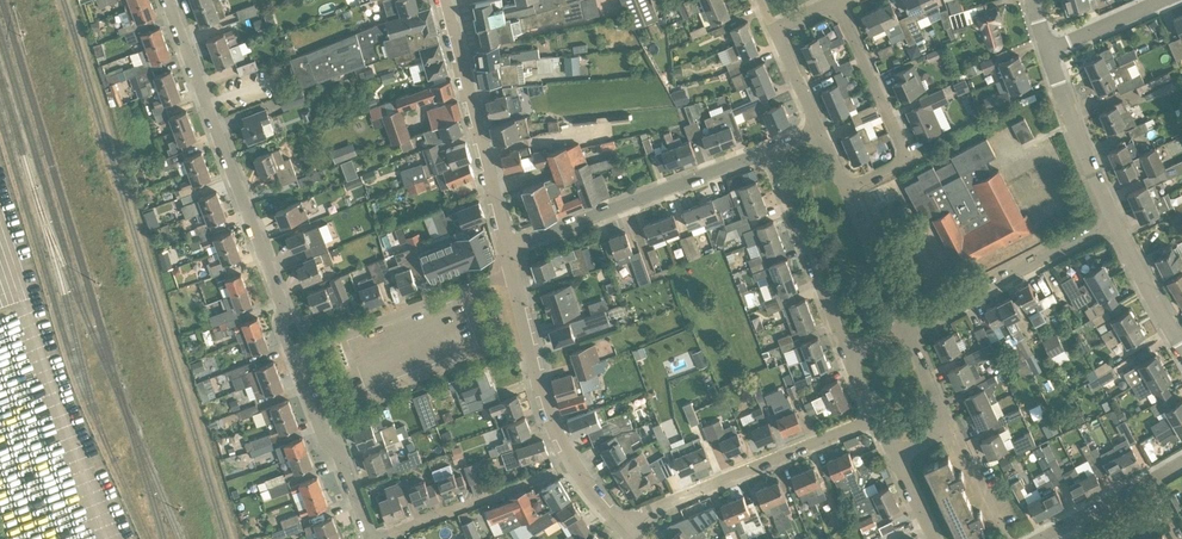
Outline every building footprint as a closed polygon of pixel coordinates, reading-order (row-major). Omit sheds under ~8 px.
[(100,8),(105,6),(106,5),(113,2),(115,3),(117,2),(118,0),(96,0),(100,8)] [(125,0),(125,10),(126,10),(151,1),(150,0),(125,0)] [(196,8),(218,0),(193,0),(196,8)] [(220,0),(218,0),(196,8),(202,25),(220,18),(226,15),(224,9),(220,0)] [(388,18),(420,9),(417,0),(383,0),(388,18)] [(518,2),(503,5),(502,0),(490,0),(475,3),(484,44),(515,37),(514,31),(555,22),(555,21),(564,19),(564,22),(585,17),(582,0),(528,0),(518,3),(518,2)] [(634,28),(659,18),(651,0),(622,0),(634,28)] [(691,15),(684,0),(682,0),(677,2),(684,18),(691,15)] [(699,11),(706,8),(724,1),(723,0),(694,0),(699,11)] [(910,14),(912,14),(913,18),(915,21),(928,14),(921,0),(904,0),(910,14)] [(928,14),(928,15),(940,9),(938,2),(939,1),(938,0),(921,0),(928,14)] [(1064,3),(1065,3),(1066,5),(1068,5),(1070,11),(1086,6),(1086,8),(1097,5),(1095,0),(1063,0),(1064,3)] [(124,33),(147,25),(145,20),(156,15),(151,1),(126,10),(131,23),(118,28),(121,35),(124,33)] [(730,15),(724,1),(706,8),(699,11),(705,26),(730,15)] [(890,36),(902,30),(903,30),(890,2),(877,9),(888,33),(890,36)] [(963,9),(961,3),(950,7),(952,13),(963,9)] [(237,10),(240,19),(257,13),(254,4),(237,10)] [(949,13),(952,22),(973,16),(974,21),(973,22),(972,24),(972,26),(973,28),(975,29),(977,29),(983,27),(987,40),(989,45),(990,46),(991,47),(994,48),(995,48),(998,47),(999,47),(998,46),(1000,44),(1001,44),(1001,43),(1001,40),(1001,39),(1000,39),(1000,37),(996,22),(1000,21),(996,7),(979,12),(977,5),(963,9),(952,13),(949,13)] [(300,87),(302,86),(394,53),(417,45),(439,39),(437,31),(438,31),(431,6),(420,9),(388,18),(388,19),(386,20),(386,21),(387,25),(290,59),(300,87)] [(874,40),(888,33),(877,9),(862,15),(871,33),(874,40)] [(945,28),(952,25),(952,22),(949,13),(948,9),(940,11),(945,28)] [(272,14),(265,16),(268,25),(275,23),(272,14)] [(1181,38),(1181,15),(1174,19),(1181,38)] [(909,27),(916,42),(923,38),(915,21),(913,18),(906,21),(909,27)] [(266,27),(263,19),(256,22),(259,30),(266,27)] [(91,23),(94,31),(101,31),(100,20),(91,23)] [(737,43),(752,36),(746,22),(731,29),(737,43)] [(808,59),(831,48),(845,42),(843,36),(844,35),(838,23),(834,25),(839,37),(828,42),(825,35),(802,45),(808,59)] [(149,31),(147,25),(124,33),(129,44),(144,39),(148,48),(166,41),(160,27),(149,31)] [(693,38),(707,32),(704,25),(690,31),(693,38)] [(715,36),(727,31),(724,25),(712,30),(715,36)] [(902,30),(905,37),(909,45),(916,42),(909,27),(903,30),(902,30)] [(236,35),(234,30),(208,39),(213,54),(231,47),(227,38),(236,35)] [(729,70),(748,62),(745,56),(758,50),(752,36),(737,43),(726,48),(732,61),(726,63),(729,70)] [(394,53),(302,86),(302,87),(395,55),(397,61),(423,53),(427,67),(419,70),(422,78),(426,77),(427,80),(434,78),(433,76),(449,71),(439,39),(417,45),(394,53)] [(1173,40),(1169,42),(1176,60),(1181,57),(1181,44),(1176,47),(1173,40)] [(135,66),(127,69),(130,78),(152,69),(162,66),(160,60),(171,56),(166,41),(148,48),(131,55),(135,66)] [(93,45),(96,52),(104,50),(102,43),(93,45)] [(245,57),(243,51),(240,43),(231,47),(213,54),(218,67),(245,57)] [(284,48),(288,59),(298,55),(294,44),(284,48)] [(498,44),(478,48),(478,52),(476,52),(478,66),(511,62),(535,58),(537,58),(539,58),(538,48),(521,50),(521,52),(509,53),(500,55),(498,44)] [(881,58),(896,51),(893,44),(878,51),(881,58)] [(930,61),(945,55),(941,47),(926,54),(930,61)] [(839,65),(831,48),(808,59),(814,71),(833,63),(837,72),(853,66),(850,60),(839,65)] [(1104,60),(1113,56),(1110,48),(1094,55),(1095,58),(1085,63),(1092,78),(1109,70),(1104,60)] [(1120,65),(1130,60),(1134,58),(1138,57),(1134,49),(1117,58),(1120,65)] [(580,72),(579,55),(564,55),(565,73),(580,72)] [(995,82),(1005,78),(1025,70),(1019,55),(999,63),(997,56),(980,63),(985,74),(990,71),(995,82)] [(531,66),(538,65),(537,58),(535,58),(511,62),(478,66),(476,67),(476,70),(479,85),(502,82),(502,81),(512,80),(512,81),(525,80),(524,71),(531,71),(531,66)] [(1145,82),(1140,73),(1132,77),(1127,67),(1136,63),(1134,58),(1130,60),(1120,65),(1109,70),(1092,78),(1099,93),(1120,83),(1124,91),(1136,86),(1145,82)] [(237,66),(240,75),(249,72),(258,69),(255,60),(247,63),(237,66)] [(751,67),(748,62),(729,70),(737,90),(746,86),(770,76),(763,62),(751,67)] [(925,79),(921,81),(914,65),(894,74),(897,81),(894,83),(901,100),(929,87),(925,79)] [(978,65),(968,65),(968,75),(978,75),(978,65)] [(853,66),(837,72),(834,74),(836,80),(855,72),(853,66)] [(675,68),(677,77),(685,76),(683,67),(675,68)] [(159,89),(159,90),(177,84),(171,70),(155,76),(152,69),(130,78),(132,84),(134,84),(139,82),(140,87),(143,95),(159,89)] [(124,70),(110,74),(113,83),(127,79),(124,70)] [(1011,101),(1008,94),(1031,85),(1025,70),(1005,78),(1010,89),(994,96),(998,106),(1011,101)] [(381,75),(384,84),(396,80),(393,71),(381,75)] [(965,71),(958,74),(960,79),(967,76),(965,71)] [(1145,82),(1136,86),(1140,96),(1145,93),(1147,99),(1175,87),(1168,72),(1145,82)] [(743,112),(768,101),(764,102),(761,96),(776,90),(770,76),(746,86),(752,99),(732,108),(735,115),(742,111),(743,112)] [(436,98),(455,92),(451,78),(432,84),(432,86),(426,88),(393,98),(379,103),(379,104),(369,108),(372,117),(383,114),(393,142),(400,140),(410,136),(400,108),(413,104),(413,103),(435,96),(436,98)] [(119,81),(116,82),(110,85),(117,105),(126,103),(119,81)] [(845,81),(838,84),(822,91),(828,104),(850,94),(845,81)] [(177,84),(159,90),(163,98),(154,102),(156,107),(152,108),(155,115),(167,110),(165,104),(182,97),(177,84)] [(543,84),(527,85),(529,92),(530,96),(545,92),(543,84)] [(302,87),(302,86),(300,87),(279,95),(284,109),(307,101),(302,87)] [(506,99),(519,96),(516,86),(502,87),(504,95),(497,97),(497,98),(487,101),(491,117),(510,112),(506,99)] [(920,98),(923,105),(907,112),(920,140),(939,131),(935,122),(937,122),(936,119),(937,117),(935,114),(932,113),(931,110),(949,101),(943,87),(920,98)] [(689,102),(685,88),(672,92),(679,105),(689,102)] [(1021,98),(1023,104),(1037,98),(1034,93),(1021,98)] [(856,108),(850,94),(828,104),(834,117),(856,108)] [(367,101),(369,107),(378,104),(376,97),(367,101)] [(1128,129),(1128,130),(1138,125),(1130,109),(1127,110),(1122,100),(1112,105),(1113,107),(1100,113),(1108,131),(1123,124),(1126,130),(1128,129)] [(428,109),(434,127),(458,119),(462,118),(458,101),(428,109)] [(771,108),(768,101),(743,112),(746,120),(763,112),(771,129),(790,121),(782,104),(771,108)] [(691,123),(696,136),(702,133),(697,120),(695,121),(695,119),(700,117),(701,114),(697,103),(685,106),(691,123)] [(851,114),(854,120),(877,110),(874,104),(851,114)] [(736,141),(732,131),(739,128),(734,115),(735,115),(732,108),(732,106),(724,109),(724,111),(711,116),(723,146),(736,141)] [(271,121),(266,109),(257,113),(259,120),(243,126),(249,142),(274,133),(270,122),(271,121)] [(172,123),(175,131),(192,124),(187,111),(170,117),(167,110),(155,115),(157,122),(161,121),(163,126),(172,123)] [(877,110),(854,120),(856,126),(880,116),(877,110)] [(611,122),(630,120),(629,113),(573,118),(573,125),(598,122),(611,120),(611,122)] [(495,142),(502,140),(529,133),(525,116),(491,125),(495,142)] [(711,133),(703,136),(709,152),(723,146),(711,116),(705,118),(711,133)] [(1024,118),(1012,124),(1021,143),(1034,136),(1024,118)] [(429,145),(438,143),(445,140),(444,139),(463,132),(458,119),(434,127),(424,131),(429,145)] [(549,121),(551,131),(561,129),(558,120),(549,121)] [(1146,122),(1138,125),(1128,130),(1132,138),(1149,130),(1146,122)] [(689,138),(696,136),(691,123),(684,125),(689,138)] [(184,150),(181,144),(197,138),(192,124),(175,131),(178,139),(169,142),(171,148),(167,149),(170,156),(183,151),(184,150)] [(842,136),(848,150),(888,133),(871,140),(865,126),(859,129),(853,131),(853,132),(842,136)] [(664,133),(669,147),(655,153),(661,169),(668,166),(668,167),(682,161),(674,138),(671,130),(664,133)] [(890,139),(888,133),(848,150),(854,163),(870,156),(868,153),(877,149),(876,145),(890,139)] [(415,148),(412,140),(410,136),(400,140),(404,152),(415,148)] [(680,136),(674,138),(682,161),(696,156),(690,141),(683,143),(680,136)] [(648,152),(654,150),(649,137),(643,139),(648,152)] [(1023,216),(1000,171),(991,175),(984,162),(996,156),(987,137),(951,156),(953,160),(935,169),(933,165),(918,174),(920,178),(905,185),(923,219),(935,212),(938,217),(933,219),(959,267),(975,259),(974,257),(1004,242),(1005,245),(1034,230),(1026,214),(1023,216)] [(614,140),(601,143),(602,150),(616,147),(614,140)] [(1115,166),(1140,155),(1133,140),(1127,143),(1125,140),(1117,143),(1119,147),(1109,152),(1115,166)] [(440,151),(438,143),(429,145),(422,148),(427,162),(423,164),(422,163),(401,171),(405,184),(406,184),(406,185),(424,178),(433,174),(434,174),(433,171),(452,164),(453,166),(469,160),(472,159),(466,143),(440,151)] [(613,156),(587,164),(587,162),(585,162),(583,156),(580,147),(579,144),(567,148),(567,147),(556,150),(548,153),(552,164),(556,176),(559,183),(576,177),(578,181),(578,182),(592,176),(591,173),(611,167),(616,166),(613,156)] [(332,151),(336,163),(346,159),(342,147),(332,151)] [(552,164),(548,153),(547,148),(533,151),(534,153),(531,153),(529,147),(521,149),(520,148),(511,151),(511,153),(502,155),(506,171),(523,166),(524,170),(539,167),(552,164)] [(932,150),(936,158),(941,156),(937,147),(932,149),(932,150)] [(1144,162),(1150,175),(1166,168),(1157,147),(1140,155),(1144,162)] [(284,184),(297,179),(298,178),(291,157),(284,160),(280,148),(273,151),(255,158),(255,159),(257,158),(260,165),(258,166),(261,174),(278,168),(284,184)] [(931,161),(936,158),(932,150),(932,149),(926,152),(931,161)] [(166,169),(175,166),(176,168),(187,164),(189,171),(207,165),(202,151),(186,158),(183,151),(170,156),(162,159),(166,169)] [(1137,166),(1144,162),(1140,155),(1115,166),(1121,179),(1139,171),(1137,166)] [(341,162),(346,179),(358,175),(353,158),(341,162)] [(443,189),(475,176),(469,160),(453,166),(437,173),(443,189)] [(1153,183),(1177,172),(1178,174),(1181,172),(1181,161),(1166,168),(1150,175),(1153,183)] [(621,164),(616,166),(611,167),(613,175),(623,172),(621,164)] [(196,191),(194,184),(212,178),(207,165),(189,171),(192,179),(182,183),(184,188),(179,189),(175,190),(177,198),(196,191)] [(135,172),(138,181),(146,178),(142,169),(135,172)] [(321,170),(298,178),(297,179),(300,186),(323,177),(323,176),(321,170)] [(362,175),(365,182),(377,177),(374,170),(366,173),(362,174),(362,175)] [(556,176),(545,180),(523,188),(529,205),(540,201),(539,200),(550,196),(551,197),(559,194),(564,186),(578,182),(578,181),(576,177),(559,183),(556,176)] [(586,205),(600,199),(592,176),(578,182),(583,194),(586,205)] [(736,176),(728,179),(730,185),(738,182),(736,176)] [(410,194),(427,188),(424,178),(406,185),(410,194)] [(346,190),(355,186),(352,179),(343,182),(346,190)] [(756,180),(740,187),(731,190),(732,191),(728,193),(729,193),(723,195),(727,208),(737,204),(762,195),(756,180)] [(1128,194),(1134,208),(1160,196),(1155,184),(1147,188),(1146,186),(1128,194)] [(201,203),(204,211),(222,204),(217,191),(189,202),(191,207),(201,203)] [(558,216),(586,205),(583,194),(564,202),(561,193),(559,194),(551,197),(550,196),(539,200),(540,201),(529,205),(536,224),(558,216)] [(698,205),(704,221),(721,214),(720,211),(727,208),(723,195),(698,205)] [(728,231),(749,223),(747,217),(750,215),(751,216),(767,210),(762,195),(737,204),(742,218),(725,224),(728,231)] [(1169,218),(1181,211),(1181,201),(1169,208),(1163,195),(1160,196),(1134,208),(1141,222),(1160,213),(1160,212),(1165,209),(1169,218)] [(283,226),(308,216),(302,200),(277,210),(283,226)] [(486,217),(479,201),(458,209),(461,218),(453,221),(451,214),(445,217),(442,209),(431,213),(440,235),(455,229),(480,220),(486,217)] [(197,214),(200,221),(197,223),(198,227),(195,228),(197,235),(197,236),(211,231),(209,224),(227,217),(222,204),(204,211),(197,214)] [(690,226),(704,221),(698,205),(684,210),(690,226)] [(1169,218),(1173,226),(1181,221),(1181,211),(1169,218)] [(665,236),(680,230),(674,214),(659,219),(665,236)] [(651,241),(665,236),(659,219),(645,225),(651,241)] [(480,220),(455,229),(459,240),(454,242),(452,238),(419,251),(432,281),(449,274),(451,273),(452,272),(455,271),(464,268),(469,266),(479,262),(482,261),(483,260),(486,259),(496,255),(484,225),(482,226),(480,220)] [(753,237),(756,243),(779,234),(774,220),(758,226),(760,234),(753,237)] [(749,223),(728,231),(730,236),(738,233),(739,234),(752,229),(749,223)] [(329,250),(323,233),(320,225),(305,231),(305,230),(287,237),(292,251),(305,246),(307,250),(311,249),(314,256),(321,253),(329,250)] [(401,227),(395,230),(397,236),(404,233),(401,227)] [(216,243),(219,251),(237,244),(232,231),(214,237),(211,231),(197,236),(200,243),(204,242),(206,247),(216,243)] [(628,251),(632,250),(626,232),(610,237),(617,256),(628,251)] [(406,238),(409,246),(423,242),(419,233),(406,238)] [(694,233),(687,235),(695,258),(702,255),(694,233)] [(779,234),(756,243),(747,246),(752,258),(748,259),(751,266),(764,261),(762,255),(768,253),(784,247),(779,234)] [(695,258),(687,235),(680,238),(689,260),(695,258)] [(716,242),(723,244),(725,237),(718,235),(716,242)] [(222,258),(211,262),(207,263),(212,276),(227,271),(224,264),(242,257),(237,244),(219,251),(222,258)] [(385,257),(378,260),(385,279),(387,282),(398,278),(403,292),(418,287),(415,278),(425,275),(418,256),(420,255),(417,245),(395,253),(399,263),(402,262),(405,269),(396,272),(391,274),(385,257)] [(1175,254),(1172,246),(1163,250),(1165,254),(1156,258),(1163,273),(1181,263),(1181,251),(1175,254)] [(338,247),(330,250),(332,255),(340,252),(338,247)] [(574,276),(589,271),(581,247),(532,263),(537,278),(556,272),(553,262),(556,262),(556,264),(572,259),(574,266),(571,267),(574,276)] [(654,247),(648,250),(653,263),(659,260),(654,247)] [(334,262),(329,250),(321,253),(324,260),(326,265),(333,262),(334,262)] [(651,282),(645,263),(640,251),(633,253),(632,250),(628,251),(629,255),(633,267),(640,285),(651,282)] [(322,276),(317,263),(314,256),(305,260),(306,264),(298,267),(305,283),(322,276)] [(792,274),(786,260),(786,259),(770,265),(770,266),(766,267),(764,261),(751,266),(753,272),(752,273),(755,280),(765,276),(767,282),(767,283),(792,274)] [(163,270),(173,267),(171,260),(161,263),(163,270)] [(385,279),(378,260),(369,264),(374,276),(359,282),(367,305),(384,299),(378,282),(385,279)] [(1071,300),(1111,277),(1107,270),(1107,269),(1105,266),(1104,265),(1103,263),(1085,274),(1089,281),(1079,287),(1072,276),(1061,283),(1067,293),(1071,299),(1071,300)] [(1168,281),(1176,294),(1181,291),(1181,272),(1168,281)] [(229,285),(232,294),(247,288),(242,273),(219,282),(221,288),(229,285)] [(760,286),(765,299),(763,300),(766,307),(780,301),(778,296),(797,289),(792,274),(767,283),(760,286)] [(326,288),(326,287),(308,294),(314,309),(324,305),(325,307),(333,304),(333,303),(348,297),(340,276),(331,280),(333,285),(326,288)] [(1099,314),(1106,310),(1118,303),(1112,293),(1118,290),(1117,288),(1117,287),(1116,284),(1114,283),(1111,277),(1071,300),(1075,307),(1097,294),(1100,299),(1093,304),(1099,314)] [(612,281),(606,284),(609,293),(616,291),(612,281)] [(1036,293),(1035,293),(1029,282),(1016,289),(1035,325),(1045,320),(1039,309),(1044,307),(1040,300),(1036,293)] [(575,298),(575,295),(571,284),(543,294),(548,312),(553,310),(556,319),(576,313),(570,300),(575,298)] [(247,288),(232,294),(224,297),(228,307),(208,314),(213,327),(219,325),(238,318),(235,310),(253,304),(247,288)] [(1058,299),(1054,292),(1048,295),(1052,302),(1058,299)] [(1033,354),(1019,326),(1020,326),(1016,318),(1021,315),(1011,297),(997,304),(1011,331),(1016,341),(1020,347),(1026,358),(1033,354)] [(783,307),(785,314),(788,321),(811,312),(805,298),(783,307)] [(781,308),(783,307),(780,301),(766,307),(768,313),(781,308)] [(589,304),(592,313),(598,312),(595,302),(589,304)] [(998,324),(1004,335),(1011,331),(997,304),(985,311),(993,326),(998,324)] [(1108,330),(1102,334),(1106,340),(1137,322),(1134,315),(1133,314),(1132,311),(1130,310),(1129,309),(1111,319),(1115,326),(1108,330)] [(579,319),(581,325),(585,324),(588,332),(610,324),(605,310),(579,319)] [(1106,310),(1099,314),(1092,318),(1095,324),(1096,325),(1110,317),(1106,310)] [(788,321),(790,327),(793,334),(816,325),(811,312),(788,321)] [(243,323),(240,317),(238,318),(219,325),(221,329),(214,332),(217,339),(231,333),(237,331),(240,341),(249,338),(264,332),(258,317),(243,323)] [(1090,327),(1095,324),(1092,318),(1087,322),(1090,327)] [(575,336),(580,335),(577,327),(581,325),(579,319),(550,329),(552,337),(551,338),(552,341),(554,342),(555,344),(575,338),(575,336)] [(1137,322),(1106,340),(1109,347),(1123,339),(1127,345),(1145,335),(1144,333),(1144,332),(1142,329),(1141,328),(1137,322)] [(974,331),(982,347),(991,343),(983,326),(974,331)] [(956,341),(961,338),(958,331),(935,341),(943,358),(960,349),(956,341)] [(264,332),(249,338),(252,347),(244,350),(246,356),(269,348),(264,332)] [(1065,349),(1057,333),(1042,341),(1050,356),(1065,349)] [(778,338),(780,345),(793,340),(790,334),(778,338)] [(824,352),(818,337),(801,344),(799,338),(793,340),(780,345),(783,351),(794,347),(800,361),(824,352)] [(981,375),(975,363),(996,353),(991,343),(982,347),(964,356),(967,362),(949,370),(957,387),(973,379),(976,384),(987,379),(984,373),(981,375)] [(1086,352),(1091,349),(1087,343),(1082,346),(1086,352)] [(572,375),(553,381),(558,399),(584,392),(580,379),(595,375),(595,373),(593,364),(601,362),(596,344),(585,348),(572,352),(578,374),(573,376),(572,375)] [(1020,347),(1012,351),(1009,353),(1021,376),(1032,371),(1028,362),(1026,358),(1020,347)] [(701,350),(693,353),(699,368),(707,365),(701,350)] [(796,380),(799,388),(820,378),(818,371),(829,367),(824,352),(800,361),(806,376),(796,380)] [(1131,386),(1132,386),(1164,367),(1160,360),(1160,359),(1158,356),(1157,356),(1156,354),(1124,373),(1131,386)] [(607,360),(601,362),(593,364),(595,373),(597,373),(606,370),(605,367),(609,365),(607,360)] [(1094,369),(1098,376),(1113,367),(1108,360),(1104,362),(1100,365),(1094,369)] [(192,364),(193,365),(195,374),(205,370),(202,361),(192,364)] [(229,379),(233,378),(237,390),(252,385),(279,374),(274,361),(251,370),(249,363),(226,371),(229,379)] [(1117,375),(1113,367),(1098,376),(1102,384),(1117,375)] [(1157,401),(1170,393),(1165,384),(1172,380),(1171,378),(1171,377),(1169,374),(1168,373),(1164,367),(1132,386),(1136,393),(1143,388),(1147,395),(1151,392),(1157,401)] [(482,398),(495,393),(493,383),(491,384),(486,370),(449,383),(452,391),(463,387),(472,411),(476,409),(474,402),(482,399),(482,398)] [(558,399),(562,411),(593,402),(589,390),(602,387),(601,383),(597,373),(595,373),(595,375),(580,379),(584,392),(558,399)] [(252,385),(257,398),(284,387),(279,374),(252,385)] [(794,381),(791,374),(783,377),(788,387),(787,387),(792,398),(800,395),(797,389),(799,388),(796,380),(794,381)] [(972,413),(991,404),(991,403),(987,394),(993,391),(996,386),(995,384),(998,382),(995,376),(987,379),(976,384),(974,385),(977,392),(962,399),(966,406),(968,405),(972,413)] [(204,380),(197,382),(199,390),(206,388),(204,380)] [(754,388),(760,386),(757,380),(752,382),(754,388)] [(816,406),(844,392),(838,380),(821,388),(824,394),(804,403),(808,410),(816,406)] [(758,402),(765,399),(760,386),(754,388),(753,389),(758,402)] [(416,403),(428,398),(430,398),(427,392),(426,392),(414,397),(416,403)] [(850,405),(844,392),(816,406),(808,410),(810,415),(817,411),(817,412),(831,406),(834,412),(850,405)] [(1151,405),(1157,415),(1165,410),(1169,417),(1152,427),(1156,433),(1181,417),(1181,399),(1176,403),(1170,393),(1157,401),(1151,405)] [(476,409),(480,408),(499,401),(496,394),(482,399),(474,402),(476,409)] [(499,402),(499,401),(480,408),(484,419),(494,415),(493,412),(505,408),(509,416),(524,412),(517,395),(499,402)] [(790,413),(786,404),(791,402),(789,395),(771,403),(784,433),(802,426),(795,410),(790,413)] [(267,423),(276,419),(294,413),(289,400),(262,410),(267,423)] [(1102,403),(1106,411),(1111,408),(1107,400),(1102,403)] [(700,422),(692,404),(685,408),(687,412),(686,412),(691,425),(700,422)] [(992,421),(991,421),(998,418),(991,404),(972,413),(976,420),(973,421),(976,428),(992,421)] [(257,405),(240,411),(243,418),(260,412),(257,405)] [(579,415),(568,419),(574,436),(588,430),(594,446),(601,442),(601,443),(621,432),(634,430),(627,411),(607,418),(603,406),(579,415)] [(761,407),(753,410),(757,419),(758,418),(765,415),(761,407)] [(1023,414),(1019,407),(1002,415),(1006,422),(1023,414)] [(437,424),(433,411),(421,416),(425,428),(437,424)] [(1128,418),(1124,411),(1118,415),(1122,422),(1125,420),(1128,418)] [(741,415),(743,422),(755,418),(753,412),(741,415)] [(294,413),(276,419),(279,427),(270,430),(272,436),(299,426),(294,413)] [(1083,415),(1076,419),(1079,424),(1085,421),(1083,415)] [(388,426),(384,427),(380,416),(369,420),(371,424),(355,430),(361,446),(377,440),(377,439),(382,437),(385,444),(407,436),(402,423),(389,428),(388,426)] [(513,439),(514,440),(532,433),(526,417),(501,426),(506,437),(503,438),(504,442),(495,445),(496,447),(498,454),(506,451),(513,449),(510,441),(513,439)] [(1156,433),(1159,440),(1177,429),(1181,436),(1181,417),(1156,433)] [(761,425),(758,418),(757,419),(749,422),(752,429),(758,444),(775,437),(769,421),(761,425)] [(738,433),(728,437),(720,419),(703,426),(709,441),(719,436),(726,455),(744,448),(738,433)] [(1042,426),(1048,437),(1060,431),(1054,420),(1042,426)] [(1122,422),(1116,425),(1121,435),(1124,433),(1126,438),(1113,445),(1119,455),(1127,471),(1141,463),(1133,448),(1130,444),(1137,441),(1125,420),(1122,422)] [(209,423),(211,429),(217,427),(215,421),(209,423)] [(653,427),(658,437),(666,433),(662,423),(653,427)] [(442,434),(446,445),(454,442),(450,430),(442,434)] [(627,454),(634,450),(630,444),(641,438),(637,430),(634,430),(621,432),(601,443),(604,448),(602,450),(611,464),(627,454)] [(1003,440),(1000,432),(982,441),(990,457),(1007,448),(1013,445),(1017,453),(1036,444),(1030,431),(1024,433),(1025,435),(1012,441),(1010,437),(1003,440)] [(254,449),(272,442),(269,434),(251,440),(254,449)] [(857,436),(844,441),(846,448),(860,442),(857,436)] [(864,436),(862,442),(869,445),(871,439),(864,436)] [(281,461),(290,458),(308,451),(303,437),(276,447),(281,461)] [(684,437),(683,437),(686,443),(689,451),(696,468),(711,462),(704,445),(703,445),(700,437),(694,439),(693,439),(686,442),(684,437)] [(514,450),(513,449),(506,451),(511,467),(522,463),(522,462),(548,452),(543,440),(517,448),(517,449),(514,450)] [(272,442),(254,449),(250,451),(252,457),(274,449),(272,442)] [(689,451),(686,443),(672,448),(675,457),(682,474),(696,468),(689,451)] [(1097,462),(1091,450),(1087,443),(1081,446),(1088,459),(1075,466),(1078,472),(1089,493),(1102,487),(1091,465),(1097,462)] [(464,456),(461,446),(452,448),(455,459),(464,456)] [(1091,450),(1097,462),(1103,459),(1097,446),(1091,450)] [(400,462),(394,447),(365,457),(371,473),(386,467),(393,464),(396,472),(422,462),(417,449),(408,453),(410,458),(400,462)] [(498,454),(496,447),(489,449),(491,456),(498,454)] [(838,456),(852,491),(861,488),(873,459),(869,450),(862,453),(861,452),(856,451),(850,454),(849,452),(838,456)] [(285,470),(287,475),(314,466),(308,451),(290,458),(294,467),(285,470)] [(1060,482),(1054,470),(1043,451),(1035,455),(1046,474),(1047,474),(1051,481),(1054,485),(1060,482)] [(613,468),(621,482),(641,470),(639,466),(641,464),(647,460),(642,452),(636,455),(613,468)] [(1154,452),(1148,455),(1152,461),(1157,458),(1154,452)] [(1119,455),(1105,463),(1113,478),(1127,471),(1119,455)] [(854,500),(852,491),(838,456),(827,461),(834,477),(834,476),(838,486),(840,485),(848,503),(854,500)] [(925,467),(944,507),(967,496),(961,482),(966,480),(962,471),(957,473),(948,456),(925,467)] [(1004,471),(1014,466),(1010,457),(999,462),(1000,463),(1003,471),(1004,471)] [(471,485),(480,481),(477,472),(484,470),(481,460),(465,466),(471,485)] [(667,476),(675,473),(669,460),(661,464),(667,476)] [(467,488),(462,475),(456,478),(454,472),(453,472),(450,465),(433,471),(436,479),(438,479),(446,498),(456,495),(455,492),(467,488)] [(821,500),(819,494),(824,492),(814,466),(803,471),(816,502),(821,500)] [(1060,467),(1054,470),(1060,482),(1066,479),(1060,467)] [(641,470),(621,482),(629,495),(652,482),(651,481),(657,478),(652,470),(647,474),(646,473),(644,474),(641,470)] [(816,502),(803,471),(792,476),(802,501),(808,498),(810,504),(815,514),(816,514),(819,522),(823,521),(816,502)] [(1076,481),(1069,485),(1077,500),(1089,493),(1078,472),(1072,475),(1076,481)] [(268,489),(269,489),(287,482),(283,473),(265,480),(268,489)] [(302,489),(305,498),(323,491),(318,477),(292,487),(294,492),(302,489)] [(428,505),(440,501),(434,483),(427,486),(425,480),(411,486),(408,478),(400,481),(401,482),(407,498),(408,500),(414,498),(417,507),(427,503),(428,505)] [(525,505),(531,519),(545,511),(570,497),(571,497),(560,478),(536,492),(538,496),(532,499),(533,501),(525,505)] [(1012,483),(1011,484),(1014,491),(1021,488),(1024,486),(1021,479),(1020,479),(1012,483)] [(787,513),(785,513),(783,509),(789,506),(779,481),(768,486),(786,529),(793,526),(787,513)] [(1055,488),(1054,485),(1051,481),(1038,488),(1041,495),(1050,512),(1064,504),(1056,488),(1055,488)] [(287,482),(269,489),(272,497),(290,490),(287,482)] [(381,500),(388,520),(405,514),(401,500),(407,498),(401,482),(387,487),(390,496),(381,500)] [(767,515),(773,513),(775,518),(774,519),(779,532),(786,529),(768,486),(757,490),(767,515)] [(861,488),(852,491),(854,500),(858,514),(860,513),(894,497),(889,486),(867,496),(863,487),(861,488)] [(538,496),(536,492),(534,487),(510,497),(511,500),(487,509),(492,522),(499,519),(505,532),(509,530),(531,519),(525,505),(533,501),(532,499),(538,496)] [(1024,494),(1021,488),(1014,491),(1021,503),(1027,500),(1024,494)] [(232,491),(234,498),(240,496),(238,489),(232,491)] [(300,509),(302,515),(329,505),(323,491),(305,498),(309,506),(300,509)] [(1165,498),(1173,511),(1181,506),(1174,492),(1165,498)] [(1050,512),(1041,495),(1028,502),(1036,519),(1050,512)] [(745,531),(750,529),(763,524),(755,504),(748,507),(744,496),(733,501),(745,531)] [(952,524),(959,538),(980,538),(986,535),(980,522),(985,519),(981,510),(975,512),(967,496),(944,507),(952,524)] [(581,538),(592,531),(580,512),(581,512),(578,507),(577,508),(573,501),(572,501),(570,497),(545,511),(531,519),(509,530),(514,538),(525,538),(533,534),(534,535),(562,517),(566,524),(572,533),(562,538),(580,538),(581,538)] [(879,529),(875,519),(899,507),(894,497),(860,513),(862,518),(858,519),(862,527),(861,528),(865,536),(879,529)] [(718,516),(725,533),(738,528),(742,538),(748,538),(745,531),(733,501),(722,505),(724,511),(718,514),(718,516)] [(717,512),(714,506),(672,524),(672,523),(662,530),(663,531),(663,535),(665,535),(665,538),(668,538),(669,538),(689,538),(702,528),(718,516),(718,514),(717,512)] [(847,527),(839,507),(831,511),(830,511),(832,517),(834,519),(839,531),(847,527)] [(284,528),(301,522),(298,514),(281,520),(284,528)] [(309,532),(311,538),(313,538),(338,529),(333,516),(306,526),(309,532)] [(468,538),(482,538),(481,538),(473,520),(462,525),(467,536),(468,538)] [(892,521),(879,527),(882,535),(895,528),(892,521)] [(304,529),(301,522),(284,528),(287,536),(304,529)] [(701,537),(706,533),(702,528),(689,538),(698,538),(701,537)] [(338,529),(313,538),(341,538),(338,529)]
